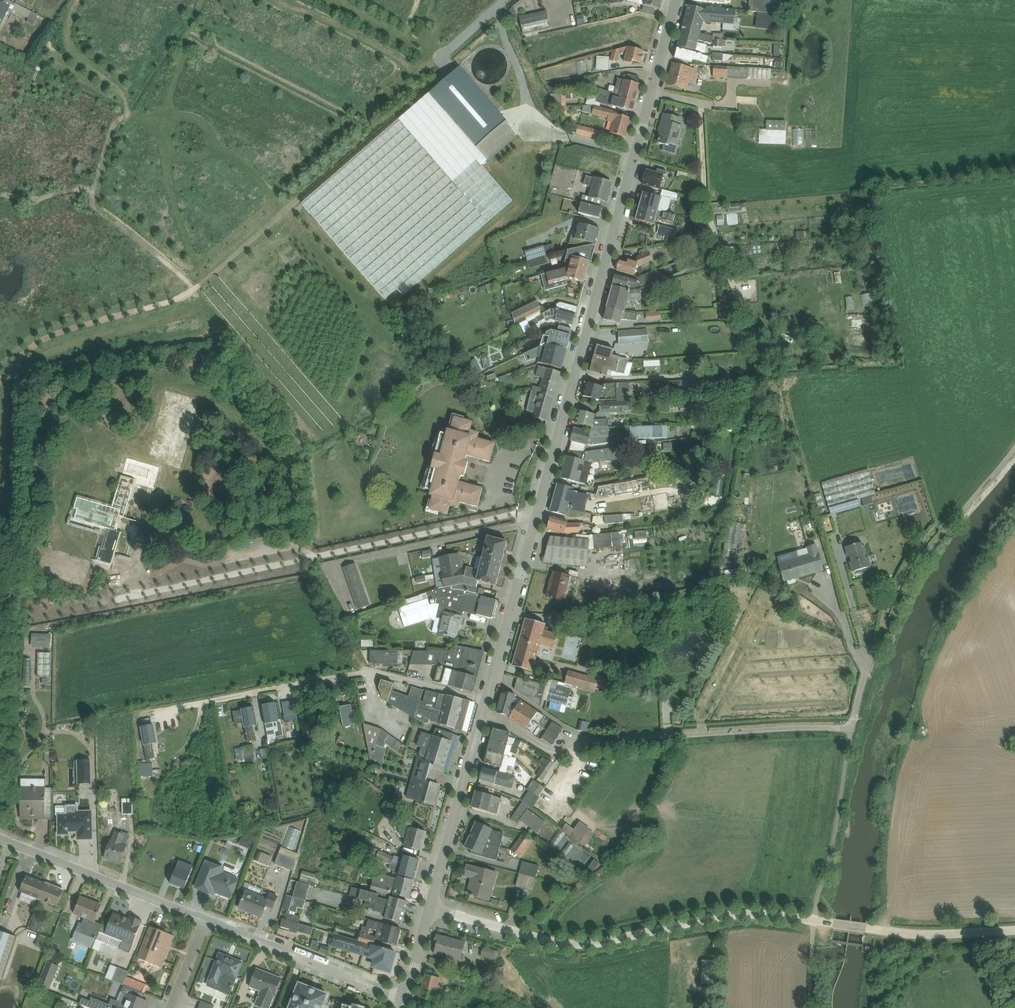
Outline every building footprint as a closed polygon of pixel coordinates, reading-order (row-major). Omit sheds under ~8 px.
[(42,4),(34,0),(14,0),(12,3),(36,16),(42,4)] [(661,9),(663,0),(640,0),(646,2),(645,4),(661,9)] [(9,6),(0,2),(0,24),(9,6)] [(689,5),(687,15),(705,20),(708,10),(689,5)] [(522,20),(526,35),(551,29),(548,14),(522,20)] [(684,25),(702,30),(705,20),(687,15),(684,25)] [(757,30),(784,31),(784,19),(758,19),(757,30)] [(684,25),(681,35),(700,40),(702,30),(684,25)] [(727,39),(726,30),(716,30),(716,39),(727,39)] [(678,46),(696,51),(700,40),(681,35),(678,46)] [(599,47),(599,61),(611,61),(611,47),(599,47)] [(642,66),(646,52),(629,47),(625,61),(642,66)] [(675,57),(693,62),(695,53),(678,48),(675,57)] [(716,57),(715,69),(730,69),(730,58),(716,57)] [(785,70),(785,58),(732,59),(732,69),(745,69),(745,70),(772,69),(772,62),(778,62),(778,71),(785,70)] [(667,85),(686,90),(691,68),(672,63),(667,85)] [(515,133),(457,68),(301,206),(385,300),(397,289),(404,297),(511,202),(478,166),(515,133)] [(618,78),(614,93),(637,99),(640,84),(618,78)] [(612,89),(613,83),(602,80),(598,91),(604,93),(606,87),(612,89)] [(589,93),(597,95),(600,83),(592,81),(589,93)] [(611,106),(634,111),(637,99),(614,93),(611,106)] [(610,134),(627,138),(632,118),(615,113),(610,134)] [(657,143),(678,148),(684,119),(663,114),(657,143)] [(817,136),(818,125),(808,124),(808,136),(817,136)] [(786,135),(786,126),(769,125),(769,135),(786,135)] [(689,172),(692,163),(681,161),(679,169),(689,172)] [(643,185),(661,190),(666,175),(648,170),(643,185)] [(589,197),(609,202),(614,183),(594,177),(589,197)] [(644,193),(640,206),(658,212),(662,199),(644,193)] [(579,212),(601,219),(604,209),(582,203),(579,212)] [(740,217),(740,205),(719,205),(720,218),(740,217)] [(636,220),(654,225),(658,212),(640,206),(636,220)] [(664,217),(660,225),(670,229),(673,221),(664,217)] [(574,238),(597,245),(601,231),(579,224),(574,238)] [(530,251),(548,245),(545,236),(527,242),(530,251)] [(571,266),(588,271),(591,261),(574,256),(571,266)] [(617,271),(635,276),(639,263),(621,258),(617,271)] [(568,278),(585,283),(588,271),(571,266),(568,278)] [(613,286),(630,291),(633,279),(617,274),(613,286)] [(482,279),(483,284),(498,281),(497,275),(482,279)] [(613,286),(608,307),(624,312),(630,291),(613,286)] [(513,302),(518,312),(545,300),(540,289),(513,302)] [(548,307),(560,302),(557,296),(545,301),(548,307)] [(648,304),(649,312),(664,312),(663,304),(648,304)] [(533,315),(546,312),(544,305),(522,310),(525,324),(535,321),(533,315)] [(604,319),(621,324),(624,312),(608,307),(604,319)] [(556,322),(573,326),(575,315),(559,311),(556,322)] [(621,336),(651,335),(651,326),(621,326),(621,336)] [(551,331),(547,344),(568,350),(572,336),(551,331)] [(542,364),(562,370),(568,350),(547,344),(542,364)] [(594,360),(618,367),(621,358),(612,356),(614,350),(598,345),(594,360)] [(618,367),(594,360),(590,372),(607,377),(609,371),(616,373),(618,367)] [(539,367),(533,389),(556,395),(562,373),(539,367)] [(584,398),(601,402),(604,387),(587,383),(584,398)] [(526,416),(549,422),(556,395),(533,389),(526,416)] [(690,404),(691,397),(684,395),(682,402),(690,404)] [(577,424),(593,428),(596,415),(580,412),(577,424)] [(474,422),(455,417),(451,431),(448,430),(446,435),(441,434),(432,468),(427,467),(421,488),(432,491),(426,511),(447,517),(449,507),(458,509),(460,503),(478,508),(483,489),(460,483),(462,477),(465,478),(469,463),(466,462),(467,457),(490,463),(495,444),(479,440),(480,434),(471,431),(474,422)] [(671,440),(669,425),(624,429),(626,444),(671,440)] [(571,442),(589,446),(592,433),(574,429),(571,442)] [(162,466),(127,456),(113,505),(76,494),(69,519),(107,530),(98,559),(112,563),(122,531),(117,530),(121,514),(126,516),(136,483),(156,489),(162,466)] [(562,479),(580,483),(585,461),(567,457),(562,479)] [(833,505),(865,499),(862,485),(876,482),(872,462),(825,471),(833,505)] [(550,517),(566,522),(574,488),(558,484),(550,517)] [(873,485),(863,488),(866,496),(876,493),(873,485)] [(607,514),(633,513),(633,505),(607,506),(607,514)] [(566,522),(550,517),(547,530),(563,534),(580,534),(581,523),(566,522)] [(593,539),(624,539),(624,525),(593,525),(593,539)] [(488,537),(482,561),(502,566),(508,542),(488,537)] [(846,548),(852,571),(870,567),(863,543),(846,548)] [(785,582),(825,571),(818,547),(779,558),(785,582)] [(353,560),(340,565),(355,604),(367,599),(353,560)] [(476,582),(497,587),(502,566),(482,561),(476,582)] [(419,569),(420,577),(429,576),(428,567),(419,569)] [(547,597),(566,602),(572,577),(553,572),(547,597)] [(476,615),(491,619),(497,601),(482,597),(476,615)] [(439,634),(457,639),(463,617),(445,612),(439,634)] [(513,666),(533,672),(540,645),(555,649),(559,634),(545,630),(546,625),(525,619),(513,666)] [(363,630),(364,640),(377,640),(376,630),(363,630)] [(51,634),(32,634),(32,648),(51,648),(51,634)] [(415,641),(413,656),(439,659),(441,644),(415,641)] [(453,672),(477,679),(484,654),(460,648),(453,672)] [(401,650),(371,650),(371,667),(402,667),(401,650)] [(50,652),(37,653),(38,678),(51,678),(50,652)] [(449,687),(473,693),(477,679),(453,672),(449,687)] [(595,694),(598,680),(570,673),(566,686),(595,694)] [(541,706),(546,685),(517,678),(515,689),(541,706)] [(650,684),(650,693),(660,693),(660,684),(650,684)] [(497,713),(511,716),(517,696),(502,692),(497,713)] [(439,725),(463,732),(470,702),(446,696),(439,725)] [(266,725),(278,723),(274,704),(263,706),(266,725)] [(259,725),(255,706),(233,711),(236,727),(243,725),(247,743),(257,741),(254,726),(259,725)] [(370,722),(371,752),(388,751),(387,722),(370,722)] [(154,723),(137,725),(140,753),(157,752),(154,723)] [(490,741),(507,745),(510,732),(494,728),(490,741)] [(425,760),(443,772),(454,734),(434,729),(425,760)] [(261,743),(264,753),(269,751),(266,741),(261,743)] [(490,741),(488,753),(504,757),(507,745),(490,741)] [(983,742),(984,750),(996,750),(996,741),(983,742)] [(78,779),(93,779),(93,752),(77,752),(78,779)] [(157,753),(148,753),(148,770),(157,770),(157,753)] [(485,765),(501,769),(504,757),(488,753),(485,765)] [(480,781),(513,789),(516,776),(483,768),(480,781)] [(406,799),(435,807),(441,786),(412,778),(406,799)] [(544,786),(533,778),(510,807),(535,827),(541,820),(526,808),(544,786)] [(19,819),(46,819),(46,787),(19,787),(19,819)] [(472,808),(497,815),(501,799),(475,792),(472,808)] [(135,793),(121,794),(122,810),(136,809),(135,793)] [(79,841),(92,841),(92,813),(58,813),(58,836),(68,836),(68,833),(79,832),(79,841)] [(291,841),(300,842),(301,823),(292,822),(291,841)] [(476,822),(470,835),(488,843),(501,846),(503,833),(493,831),(476,822)] [(561,823),(552,835),(558,839),(567,827),(561,823)] [(403,847),(422,852),(428,833),(409,827),(403,847)] [(102,859),(121,865),(131,837),(113,831),(102,859)] [(546,847),(528,834),(514,854),(532,866),(546,847)] [(564,843),(578,854),(586,845),(571,834),(564,843)] [(464,851),(497,859),(501,846),(488,843),(470,835),(464,851)] [(294,854),(269,846),(266,854),(272,856),(270,862),(289,869),(294,854)] [(595,851),(587,862),(594,867),(602,856),(595,851)] [(402,856),(399,865),(418,870),(420,862),(402,856)] [(170,885),(185,891),(194,867),(180,861),(170,885)] [(213,893),(230,901),(239,880),(224,873),(226,869),(206,861),(194,889),(212,896),(213,893)] [(397,875),(415,880),(418,870),(399,865),(397,875)] [(467,896),(491,902),(499,873),(467,865),(463,878),(471,880),(467,896)] [(298,901),(304,902),(314,869),(304,866),(301,874),(293,872),(281,911),(294,915),(298,901)] [(524,870),(522,885),(532,887),(535,872),(524,870)] [(39,900),(46,883),(27,876),(20,892),(22,893),(19,901),(35,907),(38,899),(39,900)] [(397,878),(395,886),(413,891),(415,883),(397,878)] [(58,906),(64,892),(64,890),(46,883),(39,900),(58,908),(58,906)] [(392,894),(410,900),(413,891),(395,886),(392,894)] [(353,898),(353,888),(344,887),(343,897),(353,898)] [(239,911),(261,920),(269,900),(247,891),(239,911)] [(93,949),(102,925),(95,922),(102,905),(81,897),(74,915),(84,919),(82,924),(80,923),(76,932),(75,931),(72,941),(93,949)] [(391,898),(388,908),(406,913),(409,904),(391,898)] [(385,919),(403,924),(406,913),(388,908),(385,919)] [(102,925),(93,949),(100,951),(103,944),(119,950),(120,949),(130,953),(143,921),(131,917),(129,919),(114,913),(108,927),(102,925)] [(364,938),(396,947),(401,929),(369,920),(364,938)] [(139,957),(163,966),(174,935),(150,926),(139,957)] [(329,945),(368,957),(372,945),(333,933),(329,945)] [(432,952),(461,960),(466,941),(436,934),(432,952)] [(366,968),(391,976),(398,953),(372,945),(366,968)] [(477,945),(475,956),(490,959),(492,948),(477,945)] [(205,983),(216,988),(223,973),(236,978),(244,961),(220,950),(205,983)] [(709,983),(710,958),(697,958),(696,982),(709,983)] [(484,960),(479,975),(487,978),(492,962),(484,960)] [(41,962),(34,982),(44,985),(51,965),(41,962)] [(127,977),(129,972),(111,965),(106,978),(113,980),(112,981),(124,985),(127,977)] [(264,1007),(269,1007),(281,977),(256,967),(249,986),(260,991),(255,1005),(264,1007)] [(420,996),(437,999),(442,977),(425,973),(420,996)] [(124,986),(145,994),(148,985),(127,977),(124,985),(124,986)] [(328,992),(299,981),(289,1007),(322,1007),(328,992)] [(145,994),(124,986),(122,992),(121,992),(117,1001),(112,999),(110,1005),(92,997),(90,1001),(83,998),(80,1004),(91,1007),(145,1007),(148,1001),(143,999),(146,994),(145,994)] [(217,1003),(205,998),(202,1007),(215,1007),(217,1003)]
